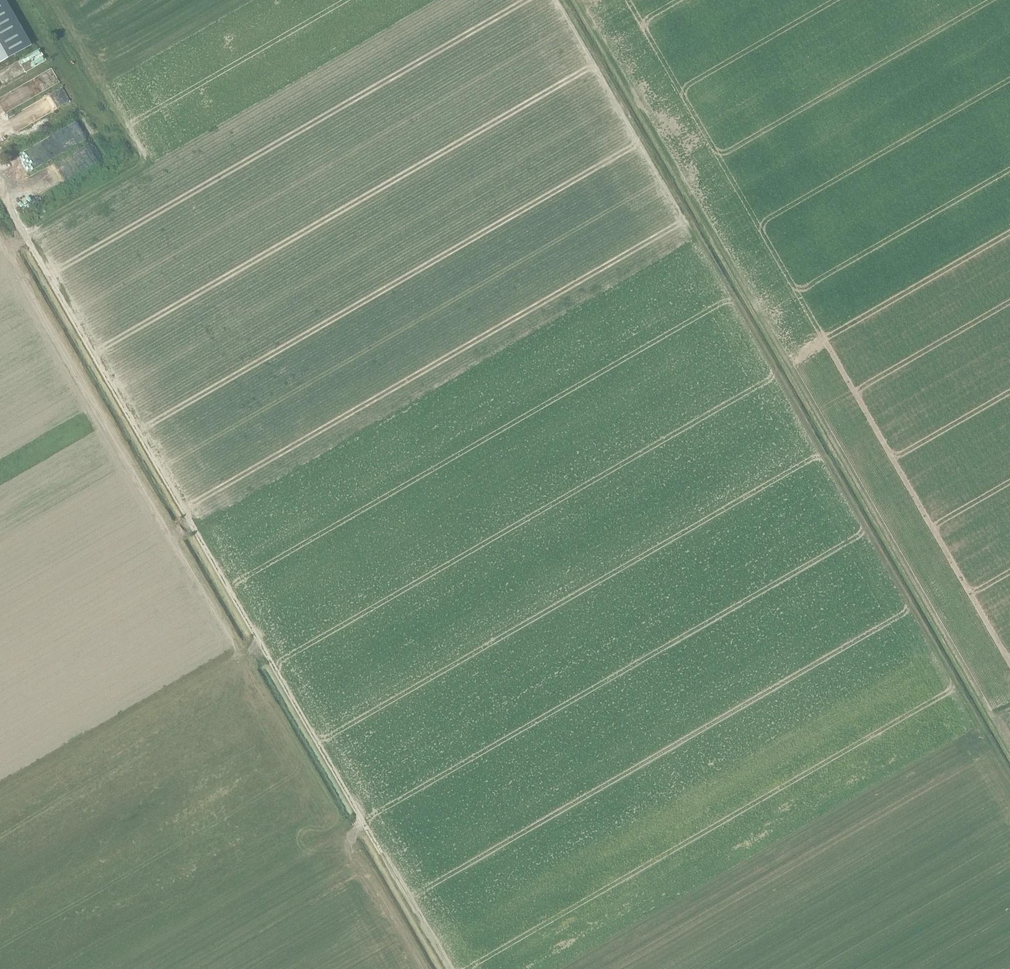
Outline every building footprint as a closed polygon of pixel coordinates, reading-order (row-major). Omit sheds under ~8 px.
[(30,45),(4,0),(0,0),(0,63),(30,45)] [(38,81),(41,87),(46,84),(40,73),(29,78),(32,84),(38,81)]
